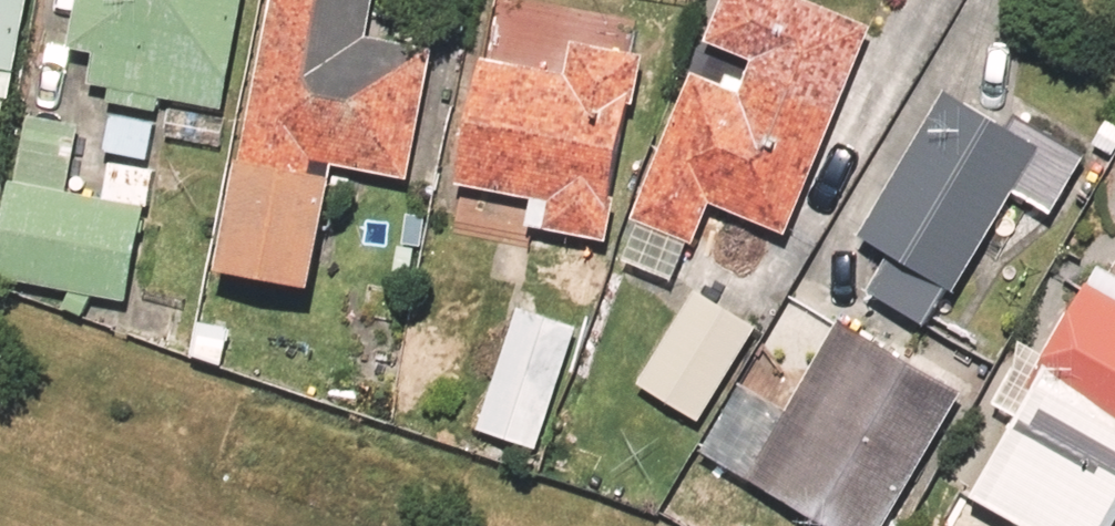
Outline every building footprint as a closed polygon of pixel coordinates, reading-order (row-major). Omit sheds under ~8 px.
[(20,71),(34,0),(0,0),(0,67),(20,71)] [(249,0),(82,0),(73,49),(99,53),(93,84),(113,88),(110,103),(160,112),(163,97),(228,110),(249,0)] [(378,0),(275,0),(225,268),(319,286),(341,165),(415,179),(439,49),(371,36),(378,0)] [(698,245),(715,203),(790,233),(873,27),(807,0),(728,0),(712,40),(758,58),(744,92),(695,72),(635,220),(698,245)] [(547,229),(611,241),(647,55),(576,42),(571,71),(485,55),(461,183),(553,200),(547,229)] [(20,71),(0,67),(0,145),(9,98),(14,98),(20,71)] [(948,90),(863,236),(894,254),(872,292),(927,324),(950,285),(960,291),(1018,192),(1045,147),(1011,127),(948,90)] [(1019,112),(1011,127),(1045,147),(1018,192),(1056,214),(1092,153),(1019,112)] [(151,207),(107,199),(68,192),(81,126),(29,116),(0,274),(0,278),(134,302),(151,207)] [(113,163),(107,199),(151,207),(158,170),(113,163)] [(1089,280),(1047,357),(1049,368),(978,497),(1018,519),(1020,525),(1114,525),(1114,294),(1089,280)] [(761,328),(697,289),(640,384),(704,422),(761,328)] [(582,328),(521,309),(482,431),(543,450),(582,328)] [(702,451),(831,525),(891,525),(969,394),(843,321),(840,327),(791,410),(742,382),(702,451)]
